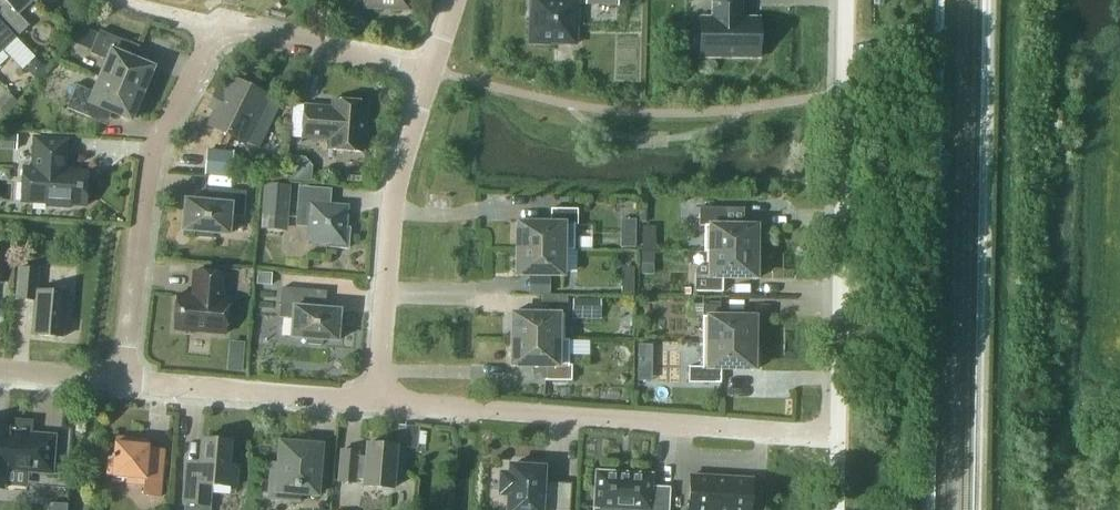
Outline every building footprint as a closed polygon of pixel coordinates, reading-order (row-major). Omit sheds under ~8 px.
[(20,35),(29,26),(17,13),(31,0),(0,0),(0,14),(20,35)] [(365,9),(410,11),(411,0),(365,0),(365,9)] [(533,10),(531,10),(529,44),(550,46),(550,43),(577,44),(579,0),(534,0),(533,10)] [(712,18),(700,18),(700,57),(758,58),(758,18),(741,18),(742,0),(712,0),(712,18)] [(3,50),(4,50),(22,70),(35,58),(16,38),(0,21),(0,53),(3,50)] [(100,77),(142,95),(144,89),(149,91),(155,75),(151,73),(154,67),(127,56),(132,44),(100,30),(90,53),(108,60),(100,77)] [(36,58),(26,68),(37,79),(47,69),(36,58)] [(142,95),(100,77),(94,92),(77,85),(67,108),(100,122),(105,109),(131,120),(133,116),(137,118),(144,101),(140,99),(142,95)] [(232,80),(210,125),(244,142),(266,96),(232,80)] [(8,92),(0,100),(0,111),(6,116),(19,103),(8,92)] [(368,104),(332,101),(331,107),(305,105),(302,138),(329,140),(328,149),(364,152),(368,104)] [(18,135),(0,134),(0,149),(17,150),(18,135)] [(69,139),(35,137),(33,168),(24,167),(22,201),(47,203),(47,206),(70,208),(70,204),(86,206),(88,171),(71,170),(67,166),(69,139)] [(232,150),(206,149),(205,175),(231,177),(232,150)] [(290,185),(264,184),(261,229),(288,231),(290,185)] [(246,192),(213,189),(212,202),(186,200),(183,231),(198,232),(197,237),(213,239),(214,233),(229,235),(231,215),(244,217),(246,192)] [(348,206),(299,202),(297,226),(308,226),(307,241),(329,243),(329,247),(348,248),(350,229),(347,229),(348,206)] [(704,252),(709,252),(756,252),(757,225),(755,225),(755,226),(725,225),(725,208),(699,208),(699,225),(704,226),(704,252)] [(517,221),(516,249),(569,249),(569,225),(577,225),(577,209),(550,209),(550,223),(518,223),(518,221),(517,221)] [(621,219),(621,234),(636,234),(636,220),(621,219)] [(642,238),(642,251),(654,251),(656,251),(656,238),(642,238)] [(569,254),(569,249),(516,249),(516,276),(517,276),(517,275),(563,276),(563,254),(569,254)] [(642,251),(642,264),(650,264),(654,260),(654,251),(642,251)] [(756,252),(709,252),(709,276),(695,276),(695,291),(722,292),(723,278),(754,278),(754,279),(756,280),(756,252)] [(634,293),(634,267),(622,266),(622,293),(634,293)] [(38,269),(19,268),(16,299),(34,300),(31,335),(63,337),(64,318),(67,319),(70,293),(36,290),(38,269)] [(225,274),(194,272),(192,296),(177,295),(174,330),(225,334),(228,299),(223,299),(225,274)] [(272,274),(257,272),(256,284),(272,286),(272,274)] [(315,291),(282,288),(280,317),(293,319),(291,338),(307,339),(306,344),(322,346),(323,340),(338,342),(340,311),(314,308),(315,291)] [(600,300),(573,300),(573,318),(600,318),(600,300)] [(702,342),(754,342),(755,316),(753,316),(753,317),(720,316),(720,305),(703,305),(702,316),(702,342)] [(512,312),(511,340),(564,339),(564,314),(513,314),(513,312),(512,312)] [(569,340),(564,339),(511,340),(511,367),(512,367),(512,366),(544,366),(544,381),(571,381),(572,365),(569,365),(569,340)] [(754,342),(702,342),(702,367),(688,367),(688,383),(721,383),(721,369),(753,369),(753,371),(754,371),(754,342)] [(230,352),(230,354),(232,354),(240,355),(243,355),(243,345),(231,344),(230,352)] [(638,344),(638,359),(652,359),(652,345),(638,344)] [(8,418),(7,427),(0,426),(0,489),(4,489),(5,470),(52,473),(55,435),(32,434),(33,420),(8,418)] [(138,439),(115,437),(115,443),(113,455),(111,455),(111,458),(107,457),(106,476),(126,478),(126,484),(143,486),(143,496),(160,497),(164,450),(148,449),(149,446),(137,445),(138,439)] [(328,441),(294,438),(294,444),(280,443),(279,464),(272,463),(269,498),(299,501),(300,494),(317,496),(318,479),(325,479),(328,441)] [(184,504),(184,509),(209,509),(211,486),(235,488),(237,466),(228,465),(230,442),(202,439),(199,472),(185,471),(182,504),(184,504)] [(396,447),(368,444),(366,457),(358,457),(358,452),(342,451),(339,482),(355,483),(356,480),(364,481),(364,487),(392,489),(394,471),(403,472),(404,453),(396,452),(396,447)] [(507,509),(568,509),(552,509),(553,486),(543,485),(544,468),(510,466),(509,474),(500,474),(499,495),(508,496),(507,509)] [(596,471),(593,507),(609,508),(615,508),(615,509),(667,509),(668,488),(651,487),(652,474),(646,474),(596,471)] [(752,479),(690,476),(688,509),(750,509),(752,479)]
